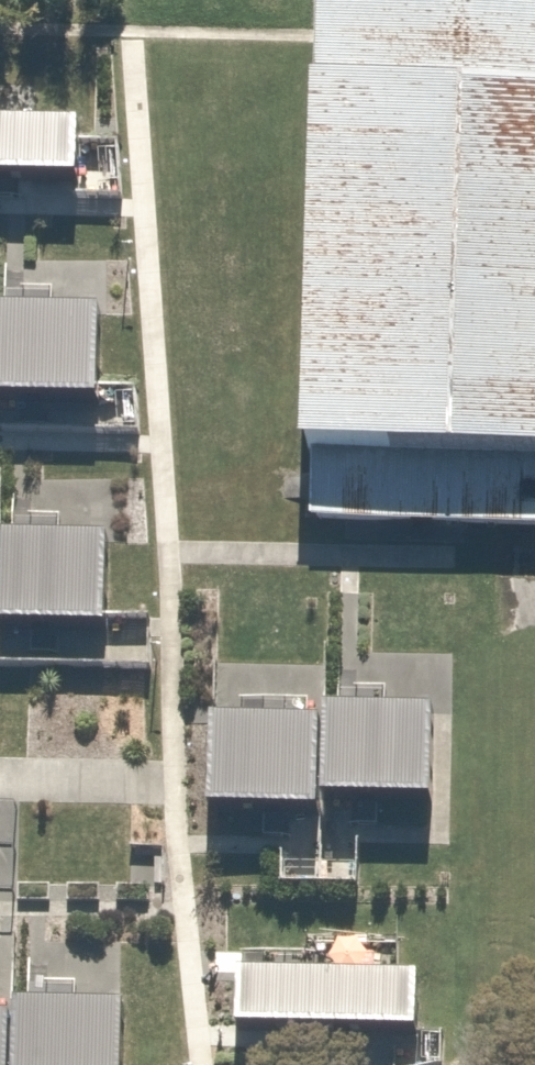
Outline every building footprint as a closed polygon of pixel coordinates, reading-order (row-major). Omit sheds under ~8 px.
[(316,78),(303,455),(314,455),(311,523),(502,530),(534,531),(534,0),(325,0),(324,38),(324,78),(316,78)] [(80,183),(81,124),(0,122),(0,181),(80,183)] [(0,308),(0,401),(100,404),(102,310),(55,309),(55,291),(26,290),(27,271),(8,271),(7,308),(0,308)] [(1,535),(0,573),(0,628),(109,631),(111,538),(62,537),(62,518),(33,518),(34,498),(15,497),(14,536),(1,535)] [(327,708),(325,799),(434,802),(434,711),(388,710),(389,690),(358,689),(359,670),(341,670),(340,708),(327,708)] [(243,719),(213,718),(211,810),(320,814),(322,721),(310,720),(311,702),(243,700),(243,719)] [(240,1030),(419,1034),(421,977),(313,975),(313,955),(244,953),(244,972),(240,972),(240,1030)] [(16,1003),(14,1064),(123,1064),(125,1005),(77,1004),(77,986),(48,985),(49,966),(30,965),(29,1003),(16,1003)] [(11,1017),(0,1017),(0,1064),(10,1064),(11,1017)]
